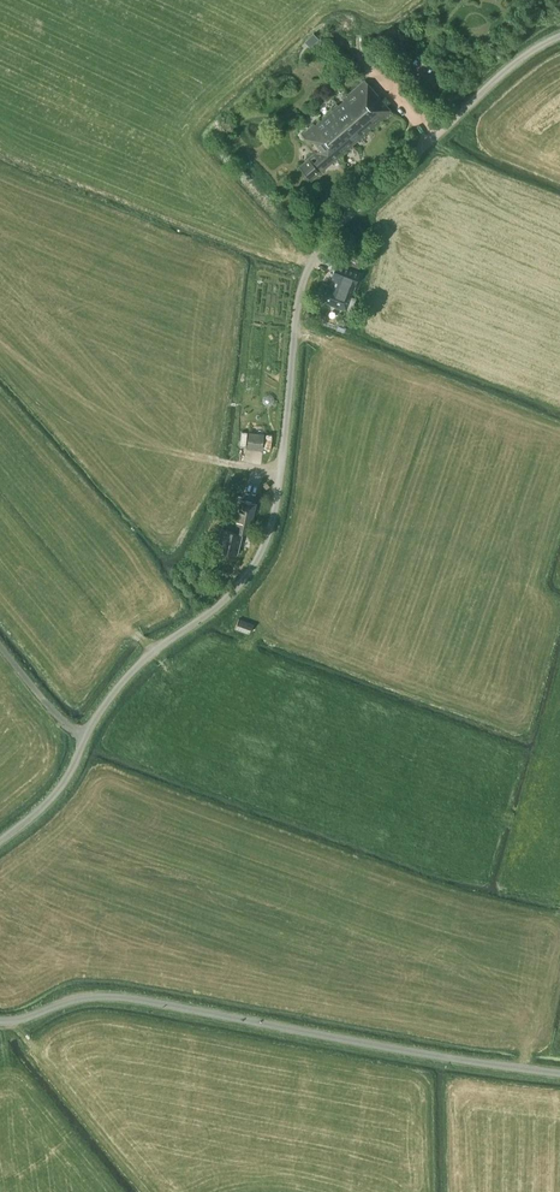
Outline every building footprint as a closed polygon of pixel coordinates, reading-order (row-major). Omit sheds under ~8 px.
[(307,40),(312,46),(319,40),(313,34),(307,40)] [(371,131),(376,126),(375,124),(380,119),(382,121),(393,112),(365,80),(343,98),(343,99),(344,101),(339,105),(337,104),(332,108),(333,111),(328,115),(325,114),(320,118),(321,118),(322,120),(316,125),(314,123),(302,134),(316,151),(299,166),(311,180),(332,162),(333,163),(342,156),(341,154),(346,149),(348,151),(353,146),(352,144),(358,139),(360,141),(365,136),(364,134),(369,129),(371,131)] [(367,248),(360,246),(348,242),(344,255),(353,258),(362,262),(367,248)] [(360,269),(362,262),(353,258),(351,265),(360,269)] [(322,301),(341,308),(346,310),(356,284),(354,283),(357,274),(336,266),(332,276),(337,278),(334,287),(323,283),(318,296),(323,298),(322,301)] [(247,446),(263,448),(264,432),(248,430),(247,446)] [(244,500),(235,532),(222,528),(217,549),(237,553),(242,533),(249,535),(257,503),(244,500)] [(238,618),(235,628),(248,633),(252,623),(238,618)]
